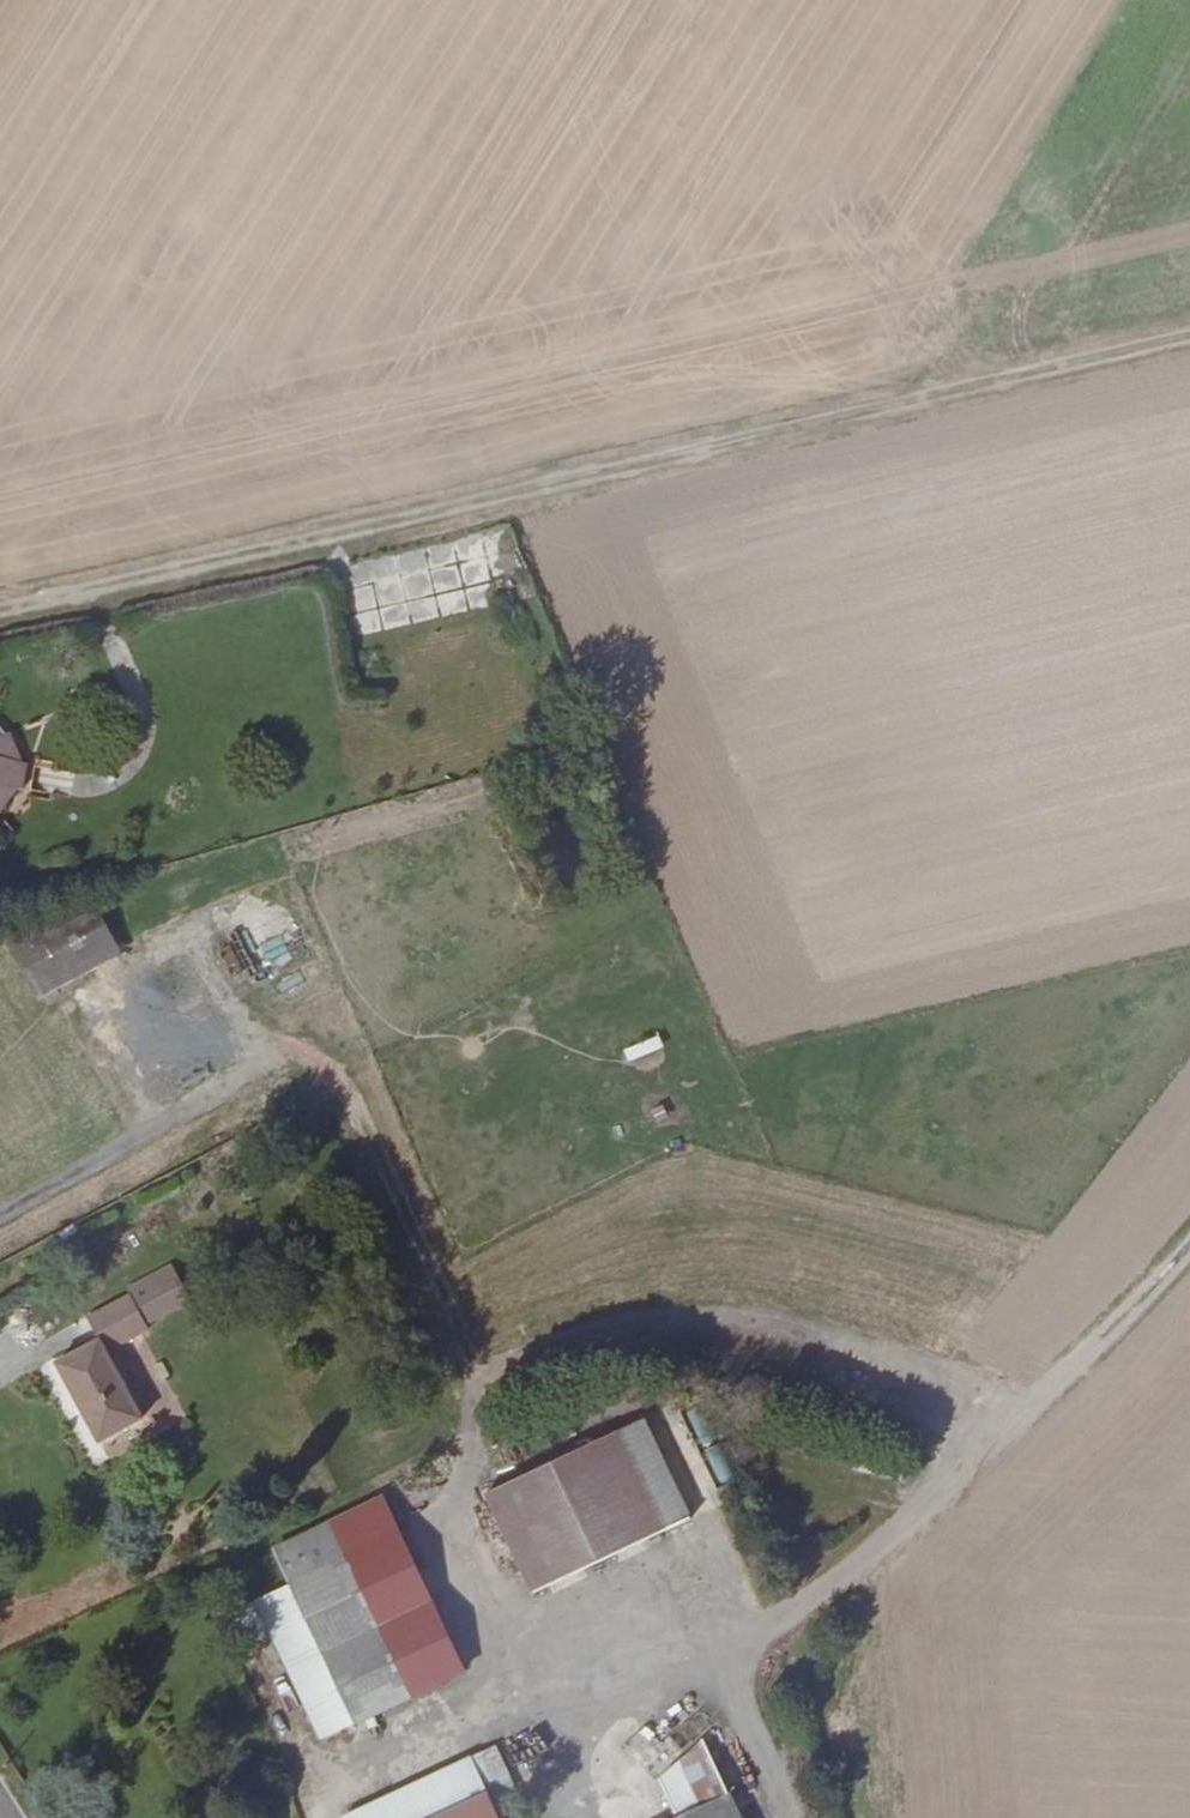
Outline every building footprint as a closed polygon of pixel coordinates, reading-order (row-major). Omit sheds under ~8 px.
[(1,819),(5,824),(23,796),(30,796),(33,771),(26,770),(15,740),(9,742),(0,728),(0,819),(1,819)] [(248,881),(236,884),(239,895),(250,892),(248,881)] [(103,902),(88,910),(23,943),(53,1001),(133,959),(103,902)] [(628,1060),(663,1049),(659,1037),(624,1048),(628,1060)] [(96,1345),(85,1350),(59,1364),(100,1444),(145,1421),(109,1352),(153,1331),(135,1296),(90,1318),(103,1341),(96,1345)] [(82,1345),(85,1350),(96,1345),(93,1339),(82,1345)] [(629,1419),(502,1478),(552,1586),(679,1527),(629,1419)] [(719,1447),(706,1451),(716,1482),(729,1478),(719,1447)] [(411,1533),(267,1597),(331,1738),(476,1673),(411,1533)] [(674,1752),(647,1724),(627,1743),(654,1771),(674,1752)] [(522,1806),(526,1804),(501,1750),(477,1761),(493,1795),(502,1815),(522,1806)] [(477,1761),(349,1817),(442,1817),(493,1795),(477,1761)] [(729,1789),(671,1817),(742,1817),(729,1789)] [(522,1806),(502,1815),(493,1795),(442,1817),(527,1817),(522,1806)]
